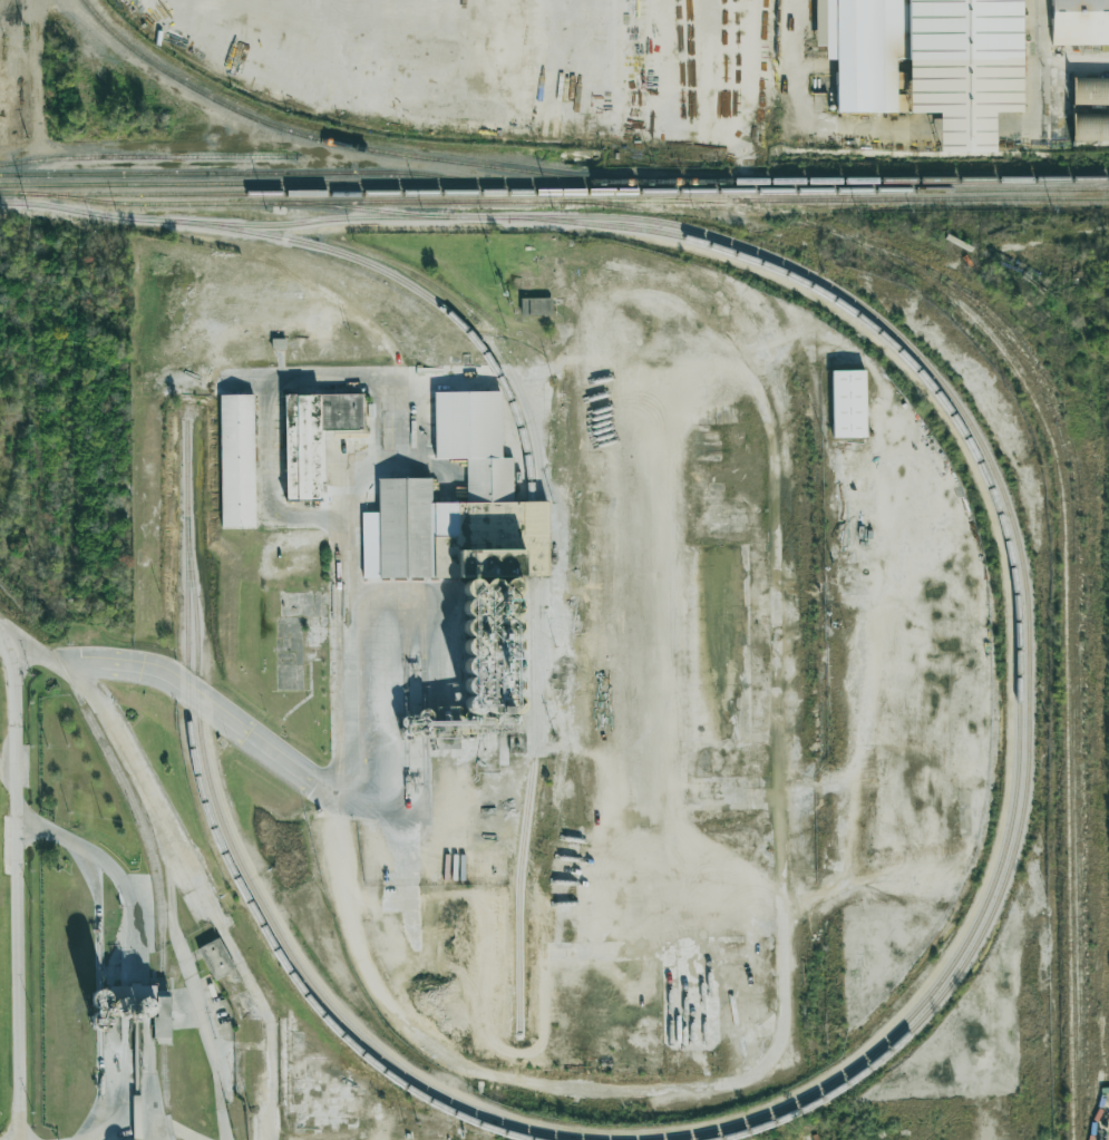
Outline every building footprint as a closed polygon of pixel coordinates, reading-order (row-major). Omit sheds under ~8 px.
[(815,45),(826,45),(826,59),(836,59),(836,112),(897,112),(896,59),(908,59),(908,112),(937,112),(938,152),(992,152),(992,111),(1022,111),(1020,0),(815,0),(815,45)] [(1108,45),(1108,0),(1051,0),(1051,45),(1108,45)] [(1108,140),(1108,78),(1073,77),(1072,140),(1108,140)] [(551,314),(551,298),(522,298),(522,315),(551,314)] [(866,437),(865,370),(831,371),(832,438),(866,437)] [(434,392),(499,391),(500,457),(466,458),(435,459),(434,392)] [(253,394),(220,395),(221,528),(255,527),(253,394)] [(285,499),(320,499),(320,430),(365,430),(365,394),(284,394),(285,499)] [(466,458),(500,457),(512,457),(513,501),(467,501),(466,458)] [(378,478),(431,478),(431,503),(428,503),(429,577),(379,577),(378,478)] [(428,503),(431,503),(467,501),(513,501),(547,500),(548,575),(429,577),(428,503)] [(234,971),(220,937),(198,946),(212,980),(234,971)] [(152,991),(169,990),(169,1037),(152,1037),(152,991)]
